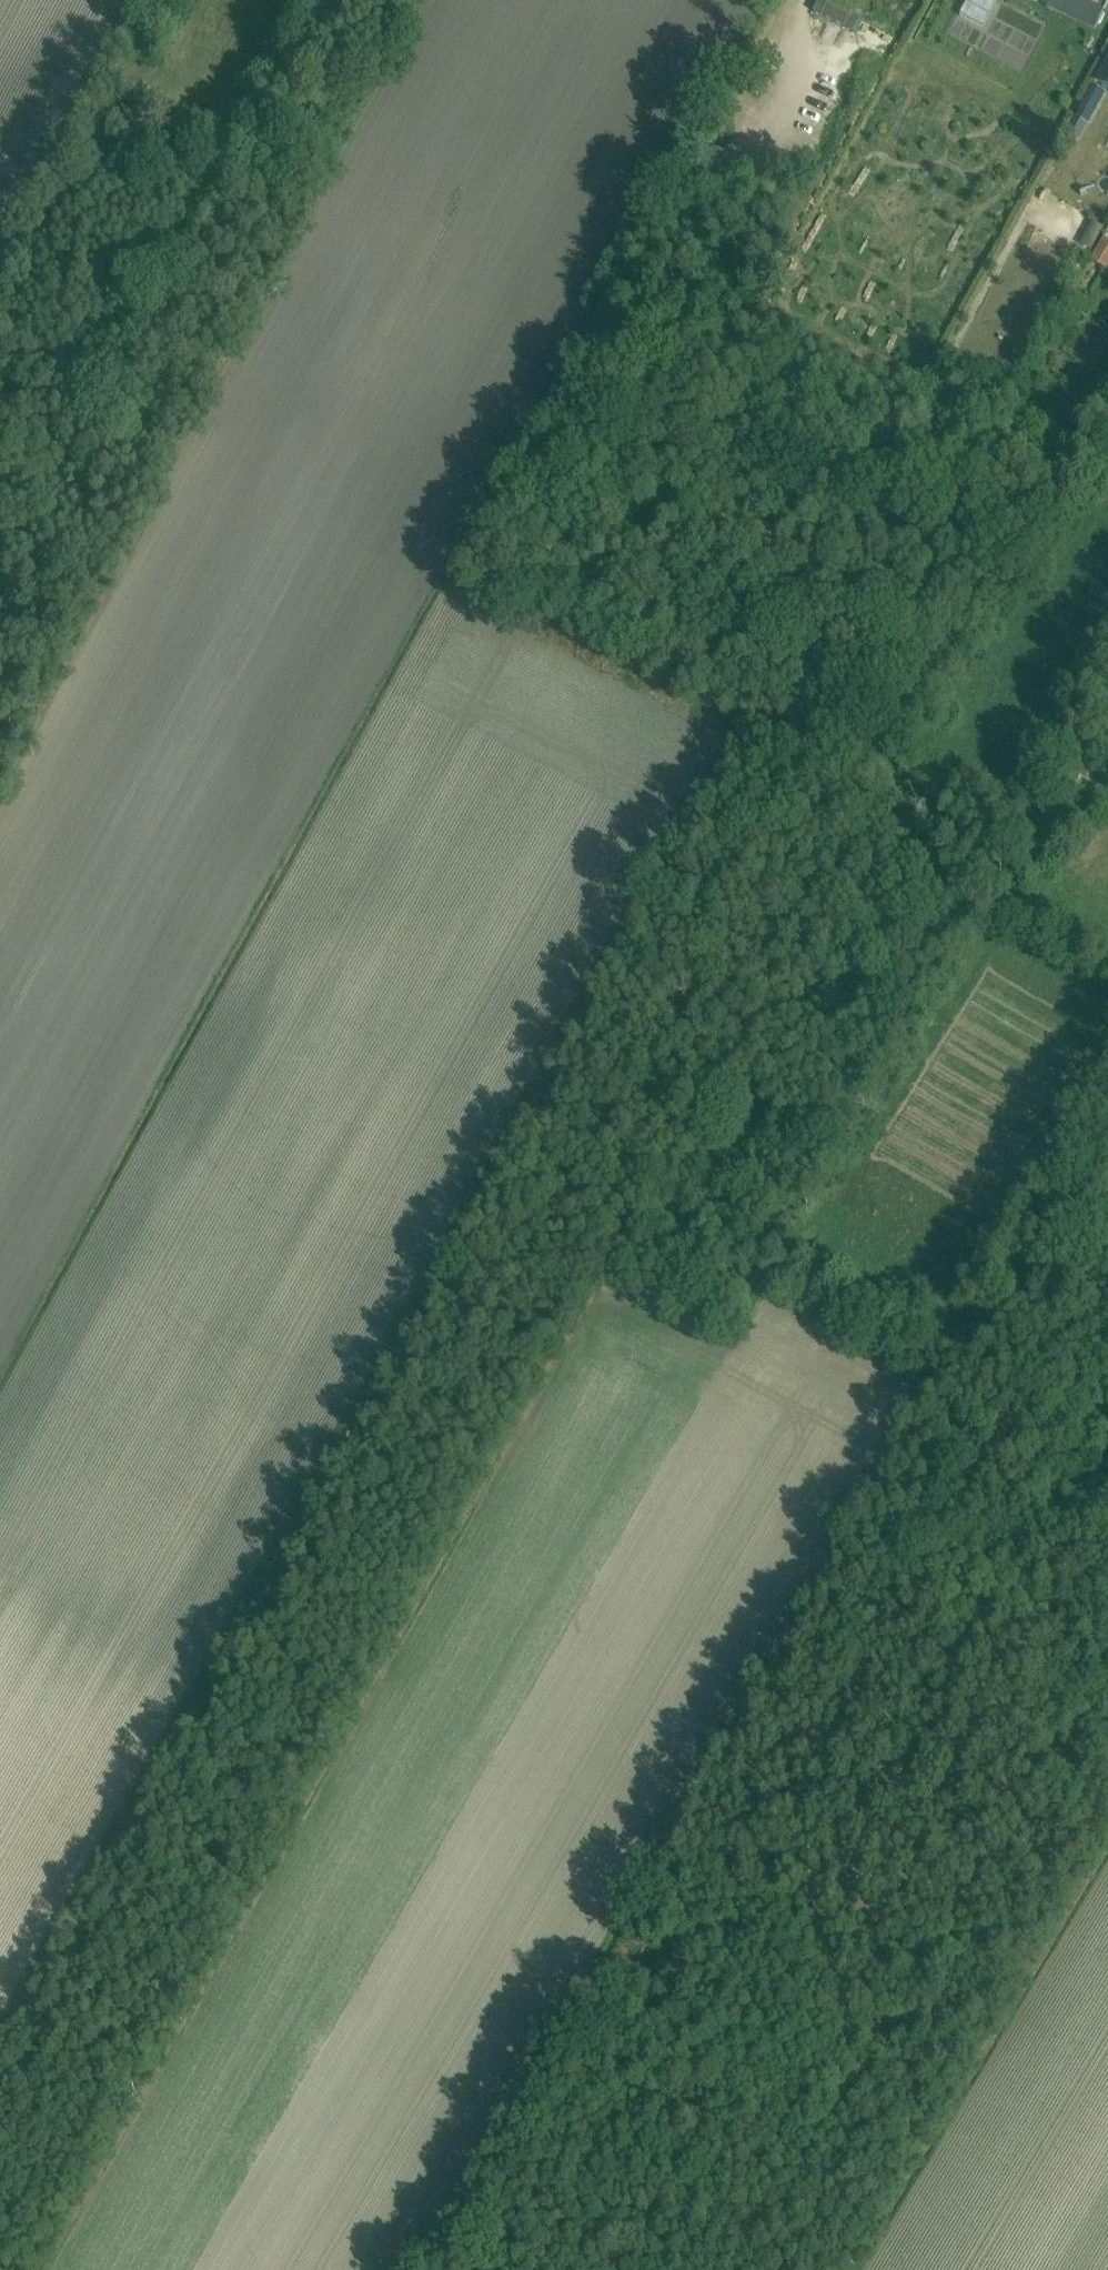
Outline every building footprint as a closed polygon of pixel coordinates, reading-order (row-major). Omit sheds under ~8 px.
[(814,12),(854,31),(860,19),(820,0),(819,0),(814,12)] [(860,0),(828,0),(853,12),(860,0)] [(1094,83),(1107,90),(1107,58),(1094,83)] [(1107,270),(1107,241),(1104,239),(1091,261),(1107,271),(1107,270)]
